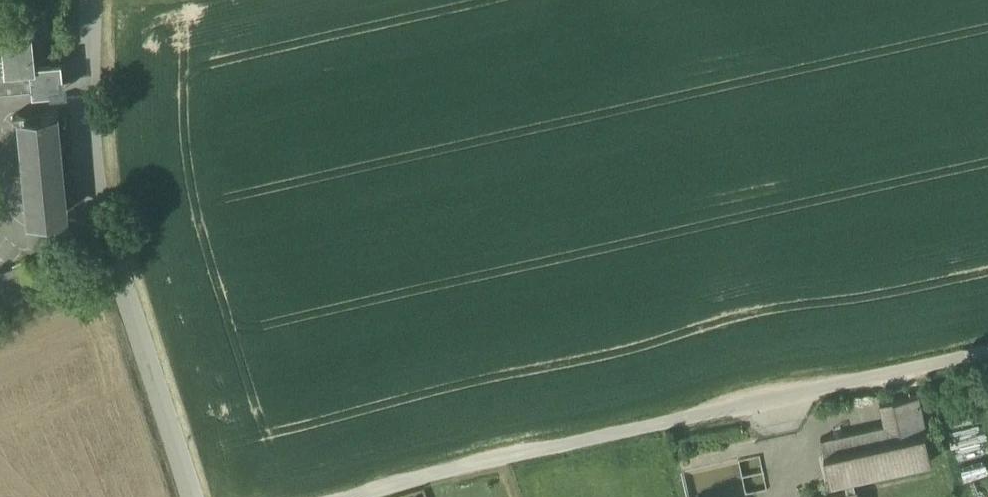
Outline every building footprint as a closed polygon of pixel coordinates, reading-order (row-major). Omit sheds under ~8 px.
[(31,87),(40,86),(38,65),(31,66),(28,35),(6,37),(0,38),(0,90),(31,87)] [(61,63),(38,65),(40,86),(31,87),(32,96),(64,93),(61,63)] [(23,122),(32,221),(63,218),(53,119),(23,122)] [(823,454),(830,483),(844,480),(852,478),(931,461),(924,432),(926,431),(918,394),(879,402),(884,424),(820,438),(824,453),(823,454)] [(846,491),(855,489),(852,478),(844,480),(846,491)]
